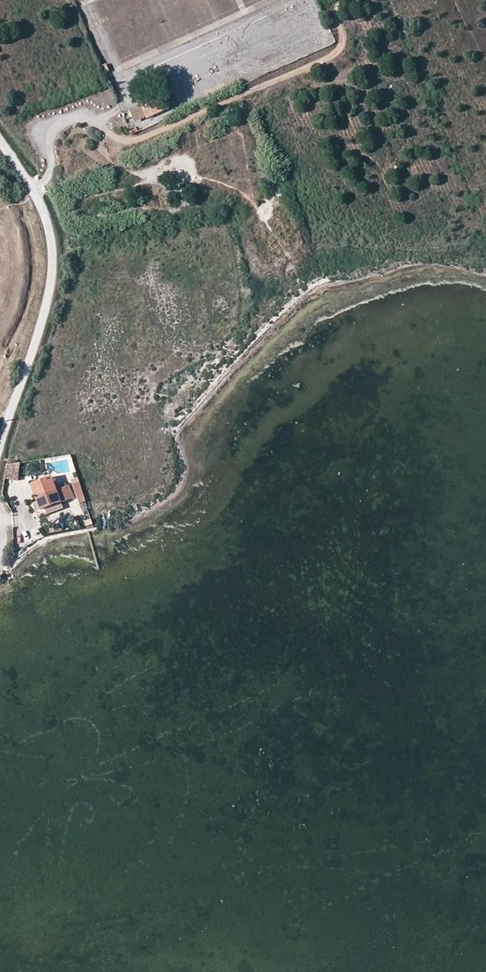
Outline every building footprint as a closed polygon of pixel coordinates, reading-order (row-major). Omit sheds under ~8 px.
[(140,99),(142,106),(159,99),(157,92),(140,99)] [(165,96),(159,99),(142,106),(148,118),(170,109),(165,96)] [(6,462),(5,478),(19,479),(20,464),(6,462)] [(56,491),(52,478),(33,485),(37,498),(56,491)] [(69,486),(56,491),(37,498),(39,503),(33,505),(39,518),(48,515),(46,508),(73,498),(69,486)]
